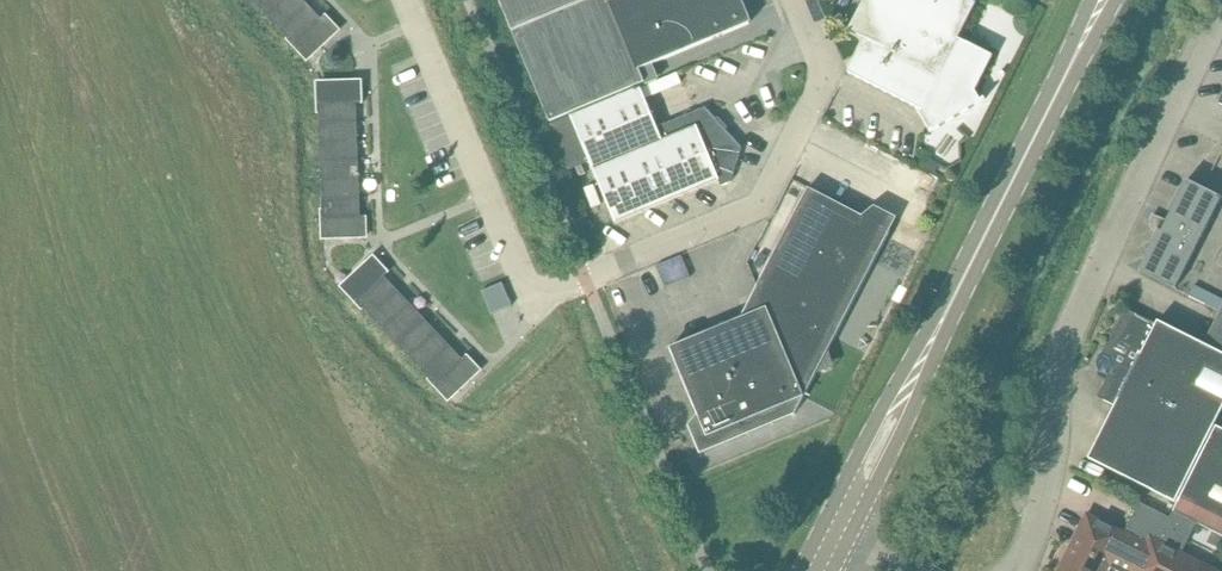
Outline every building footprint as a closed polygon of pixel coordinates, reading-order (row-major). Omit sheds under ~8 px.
[(255,4),(268,18),(287,0),(259,0),(255,4)] [(281,32),(308,6),(303,0),(287,0),(268,18),(281,32)] [(512,31),(587,0),(499,0),(512,31)] [(512,32),(549,122),(645,83),(639,69),(749,23),(740,0),(614,0),(611,1),(610,0),(590,0),(512,32)] [(972,0),(864,0),(848,30),(866,39),(849,73),(922,110),(933,128),(929,130),(930,132),(985,99),(984,97),(980,99),(975,91),(993,56),(959,38),(977,3),(972,0)] [(322,20),(321,19),(308,6),(281,32),(294,46),(322,20)] [(339,31),(326,17),(327,16),(326,15),(321,19),(322,20),(294,46),(307,60),(339,31)] [(318,105),(356,103),(356,104),(363,104),(363,102),(361,102),(361,84),(318,85),(318,105)] [(571,116),(615,222),(719,180),(721,186),(731,182),(741,147),(705,107),(657,127),(640,88),(571,116)] [(357,122),(356,104),(356,103),(318,105),(319,124),(357,122)] [(357,122),(319,124),(319,143),(358,142),(357,122)] [(319,143),(320,162),(358,161),(358,142),(319,143)] [(321,181),(359,180),(358,161),(320,162),(321,181)] [(321,200),(360,199),(359,180),(321,181),(321,200)] [(1176,288),(1221,198),(1187,180),(1167,221),(1152,215),(1150,221),(1152,230),(1157,232),(1140,271),(1176,288)] [(808,187),(757,286),(765,308),(766,308),(767,308),(804,397),(816,373),(826,371),(822,362),(891,230),(808,187)] [(322,219),(360,218),(360,217),(360,199),(321,200),(322,219)] [(367,217),(360,217),(360,218),(322,219),(323,239),(366,237),(365,219),(367,219),(367,217)] [(915,254),(890,242),(878,266),(903,278),(915,254)] [(656,266),(666,288),(690,278),(681,255),(656,266)] [(343,289),(357,303),(385,277),(390,273),(389,272),(387,273),(375,259),(343,289)] [(385,277),(357,303),(370,317),(398,291),(385,277)] [(505,281),(485,289),(494,310),(514,301),(505,281)] [(370,317),(383,331),(411,305),(398,291),(370,317)] [(396,345),(424,319),(411,305),(383,331),(396,345)] [(1221,349),(1221,307),(1205,341),(1221,349)] [(765,308),(687,340),(669,347),(707,438),(780,407),(795,415),(804,397),(767,308),(766,308),(765,308)] [(1088,458),(1175,503),(1221,410),(1221,353),(1158,321),(1156,324),(1127,309),(1103,355),(1101,353),(1096,363),(1099,372),(1108,376),(1100,391),(1103,400),(1115,406),(1088,458)] [(424,319),(396,345),(409,359),(437,332),(424,319)] [(450,346),(437,332),(409,359),(422,372),(450,346)] [(435,386),(463,360),(450,346),(422,372),(435,386)] [(467,355),(463,360),(435,386),(449,401),(480,371),(467,358),(469,357),(467,355)] [(1216,426),(1173,511),(1197,523),(1213,531),(1221,536),(1221,429),(1216,426)] [(1109,566),(1119,570),(1217,570),(1182,553),(1192,532),(1197,523),(1173,511),(1169,518),(1162,514),(1139,503),(1138,504),(1124,532),(1126,533),(1109,566)] [(1058,570),(1107,570),(1109,566),(1126,533),(1124,532),(1087,514),(1058,570)] [(1207,542),(1221,550),(1221,536),(1213,531),(1209,540),(1207,542)]
